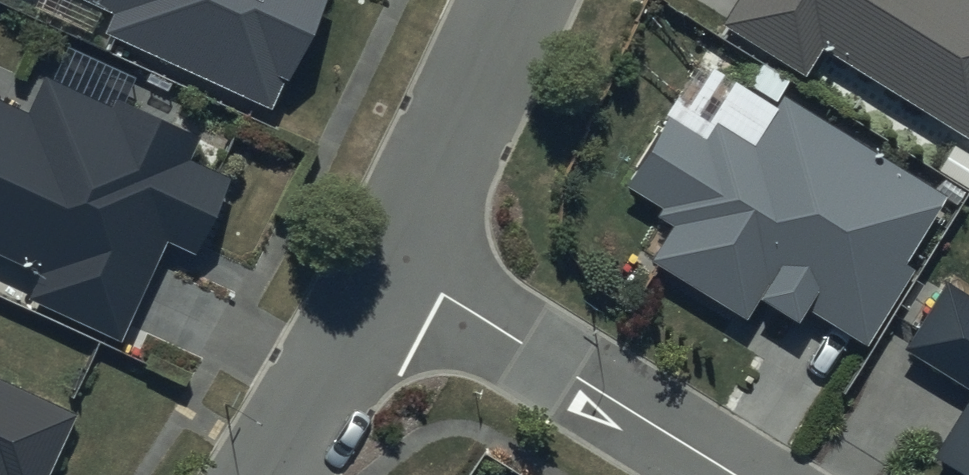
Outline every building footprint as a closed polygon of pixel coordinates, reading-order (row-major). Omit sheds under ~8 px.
[(115,15),(107,34),(276,111),(327,0),(82,0),(115,15)] [(724,24),(807,75),(823,50),(968,141),(968,0),(739,0),(724,24)] [(0,103),(0,260),(35,275),(24,302),(116,342),(159,243),(190,256),(224,179),(181,160),(191,137),(113,102),(109,111),(40,81),(26,114),(0,103)] [(946,197),(784,99),(754,147),(719,126),(709,143),(670,120),(629,186),(661,206),(656,215),(672,225),(650,262),(750,322),(762,302),(802,326),(811,311),(868,345),(914,269),(906,264),(946,197)] [(947,281),(906,347),(968,387),(968,295),(947,281)] [(0,384),(0,474),(43,474),(70,417),(0,384)] [(936,452),(968,472),(968,400),(936,452)]
